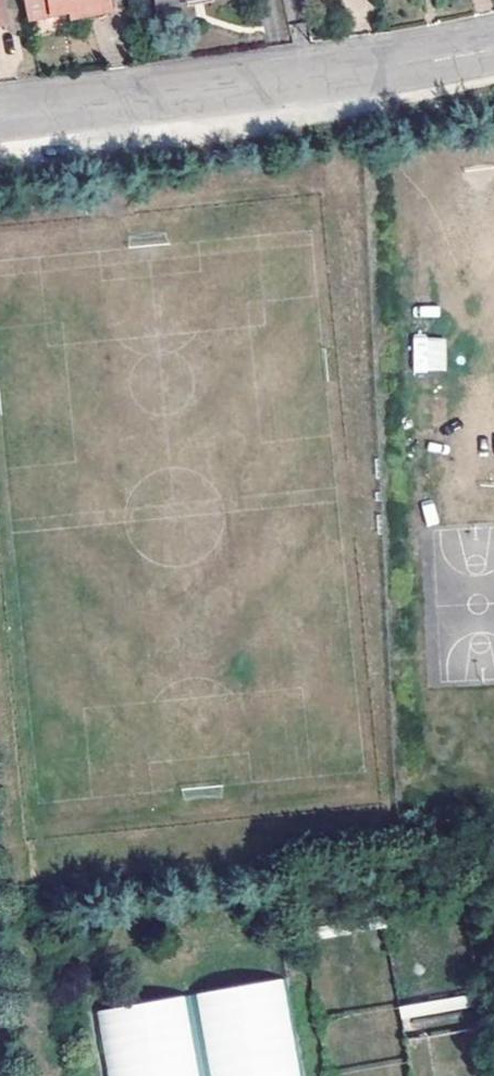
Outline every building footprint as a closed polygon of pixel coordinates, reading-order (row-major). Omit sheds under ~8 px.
[(26,19),(68,11),(70,18),(108,11),(105,0),(22,0),(26,19)] [(446,372),(446,336),(412,336),(412,372),(446,372)] [(93,1010),(104,1075),(304,1075),(287,978),(93,1010)]
